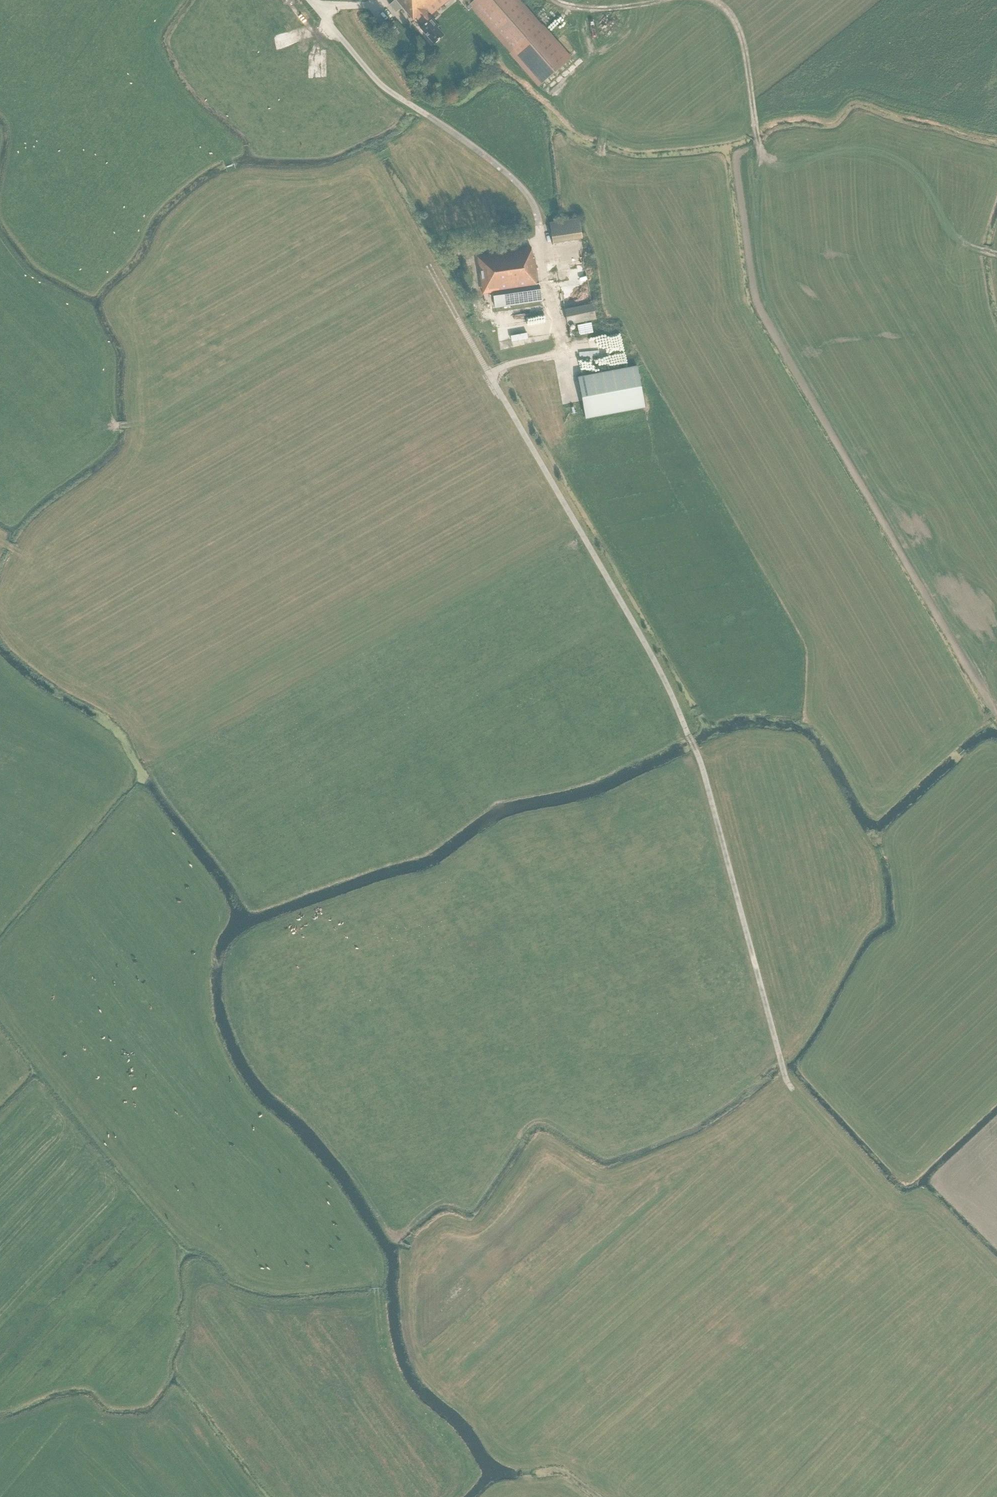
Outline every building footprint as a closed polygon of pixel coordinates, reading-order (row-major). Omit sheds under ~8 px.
[(401,5),(412,19),(415,16),(423,26),(420,28),(434,44),(444,36),(437,28),(439,27),(427,13),(429,11),(432,14),(449,0),(392,0),(388,3),(395,11),(401,5)] [(468,11),(471,8),(510,53),(539,85),(571,57),(521,0),(473,0),(459,0),(468,11)] [(382,24),(392,36),(399,30),(394,23),(391,25),(387,20),(382,24)] [(579,219),(549,223),(552,243),(582,239),(579,219)] [(504,236),(506,250),(521,247),(519,234),(504,236)] [(533,258),(531,247),(496,252),(496,254),(477,257),(481,285),(471,286),(474,311),(541,301),(535,258),(533,258)] [(565,309),(568,326),(596,320),(593,304),(565,309)] [(576,365),(584,404),(643,392),(635,352),(576,365)]
